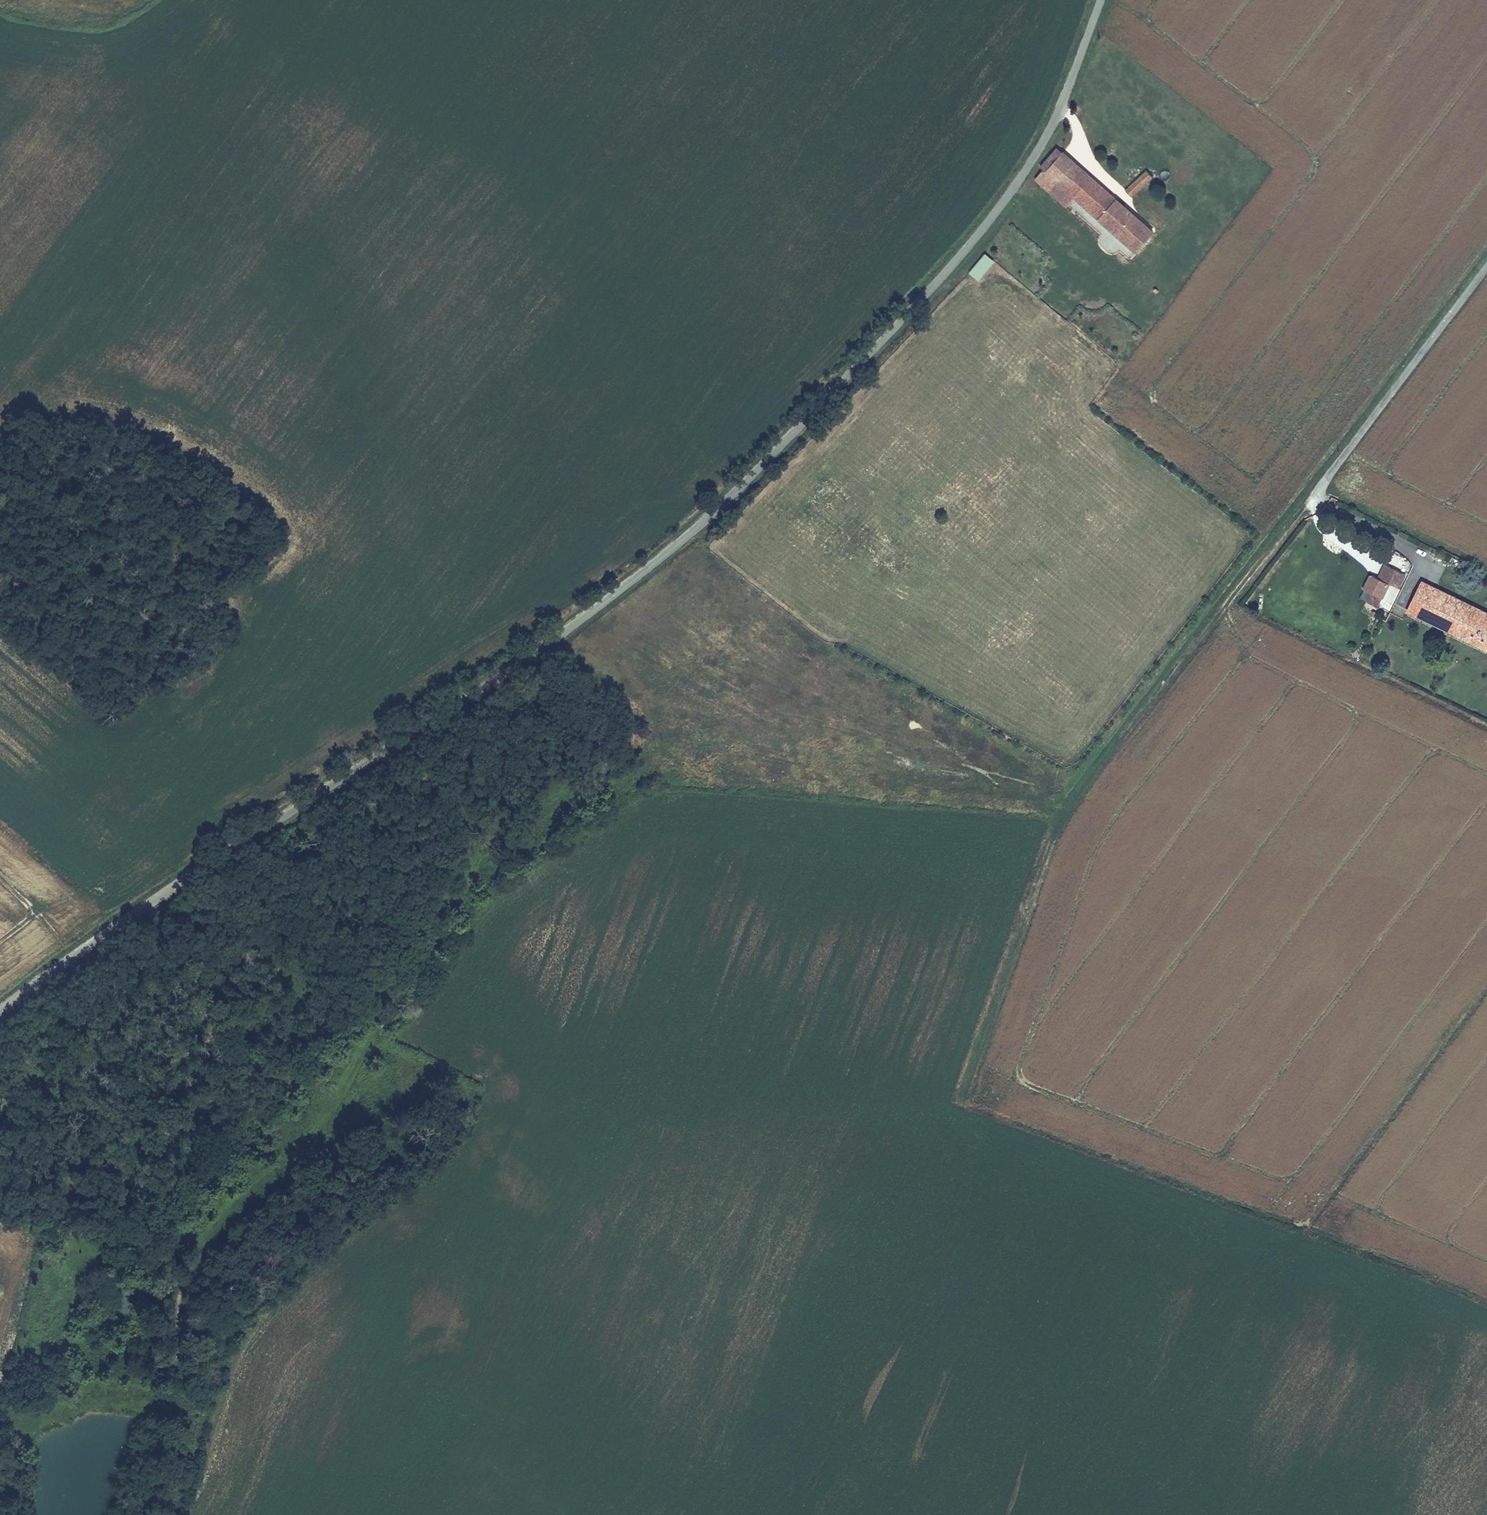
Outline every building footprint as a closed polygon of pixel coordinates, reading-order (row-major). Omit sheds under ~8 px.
[(1114,196),(1064,152),(1063,153),(1057,148),(1039,167),(1043,170),(1035,180),(1066,208),(1073,199),(1095,218),(1114,196)] [(1146,170),(1125,189),(1133,197),(1153,178),(1146,170)] [(1154,232),(1114,196),(1095,218),(1135,253),(1154,232)] [(969,274),(980,281),(994,260),(983,253),(969,274)] [(1403,574),(1386,565),(1369,600),(1378,605),(1390,584),(1397,586),(1403,574)] [(1421,582),(1406,609),(1486,647),(1486,614),(1421,582)]
